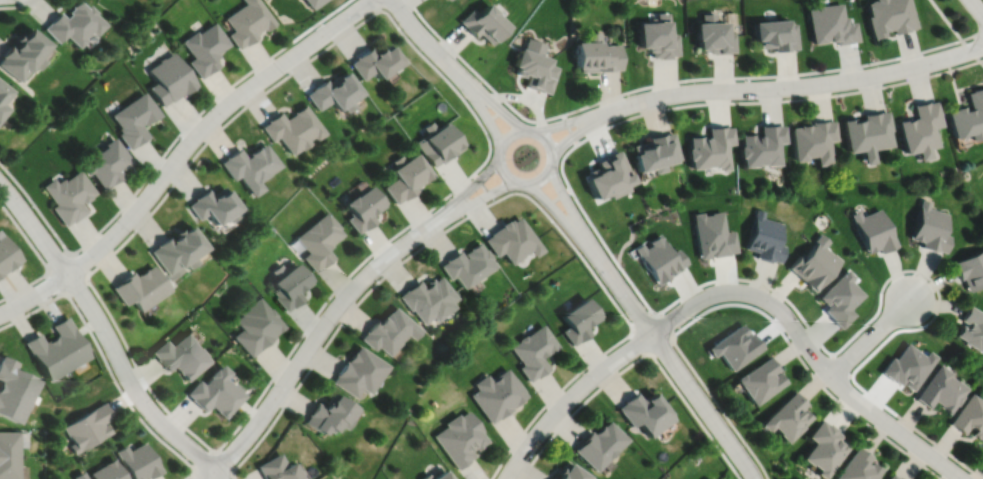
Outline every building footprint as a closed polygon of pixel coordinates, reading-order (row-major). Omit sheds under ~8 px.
[(42,28),(57,43),(65,35),(78,48),(86,41),(83,38),(91,31),(95,35),(106,25),(95,14),(96,13),(88,5),(85,7),(78,0),(76,0),(70,7),(71,8),(67,12),(69,14),(64,18),(58,12),(42,28)] [(245,4),(224,18),(233,31),(228,35),(238,49),(243,45),(244,46),(257,37),(255,34),(262,28),(264,31),(273,24),(256,0),(242,0),(245,4)] [(311,10),(325,0),(304,0),(311,10)] [(873,40),(885,37),(884,32),(892,30),(894,35),(909,31),(909,30),(917,28),(910,0),(877,0),(877,1),(876,2),(875,1),(870,2),(871,3),(867,4),(870,16),(867,17),(873,40)] [(472,9),(459,22),(464,27),(464,28),(474,38),(478,34),(491,46),(509,28),(496,14),(497,13),(488,4),(482,11),(480,9),(476,13),(472,9)] [(807,9),(813,45),(826,43),(825,42),(829,41),(830,43),(835,42),(836,46),(852,44),(852,43),(859,42),(856,22),(849,24),(848,18),(845,18),(843,4),(807,9)] [(650,19),(650,24),(636,24),(637,49),(645,49),(645,52),(650,52),(651,58),(658,58),(658,60),(670,59),(670,57),(678,56),(677,35),(668,35),(667,23),(669,23),(669,14),(656,14),(656,19),(650,19)] [(694,24),(694,41),(696,41),(696,51),(705,51),(705,53),(711,53),(712,55),(727,55),(727,53),(734,53),(734,34),(726,35),(726,23),(715,23),(715,14),(701,14),(701,24),(694,24)] [(752,23),(754,42),(760,41),(760,49),(774,48),(774,53),(789,52),(789,50),(798,50),(796,24),(788,25),(788,21),(752,23)] [(181,42),(193,59),(187,62),(199,79),(218,66),(214,60),(218,57),(215,54),(228,45),(212,24),(197,34),(195,32),(181,42)] [(22,37),(18,34),(13,40),(17,43),(14,48),(9,44),(0,56),(0,58),(1,58),(0,59),(0,68),(18,82),(26,73),(27,73),(32,67),(37,70),(44,61),(39,58),(49,45),(28,29),(22,37)] [(573,44),(574,70),(579,70),(580,73),(596,73),(596,69),(598,69),(598,73),(613,72),(613,70),(621,70),(620,46),(600,46),(600,34),(585,34),(585,43),(573,44)] [(349,64),(361,81),(372,73),(377,81),(401,64),(386,45),(374,54),(369,47),(354,58),(355,60),(349,64)] [(520,49),(513,67),(517,68),(515,75),(522,78),(523,76),(526,78),(522,88),(538,94),(539,92),(547,95),(553,78),(549,77),(552,69),(545,66),(548,61),(527,53),(527,52),(520,49)] [(157,61),(158,62),(146,71),(155,83),(147,89),(160,107),(168,102),(169,103),(181,95),(194,86),(171,53),(163,59),(162,58),(157,61)] [(305,95),(317,111),(329,103),(336,112),(340,109),(344,114),(353,108),(349,102),(359,95),(343,73),(338,77),(336,76),(327,83),(325,80),(311,90),(312,91),(305,95)] [(8,109),(2,105),(12,92),(0,82),(0,120),(8,109)] [(954,140),(970,135),(971,142),(982,139),(982,137),(982,89),(982,88),(971,91),(971,92),(966,94),(970,110),(965,111),(964,106),(955,109),(956,110),(947,113),(954,140)] [(142,93),(110,116),(119,129),(117,130),(120,134),(117,136),(128,151),(133,147),(134,148),(148,138),(139,126),(141,125),(142,127),(149,122),(150,123),(159,116),(142,93)] [(897,122),(905,156),(917,153),(919,162),(930,160),(928,150),(938,148),(933,129),(942,127),(936,102),(928,104),(928,102),(913,106),(916,119),(908,121),(908,119),(897,122)] [(261,128),(271,142),(277,138),(290,156),(298,151),(298,152),(308,145),(306,142),(311,138),(313,142),(323,135),(302,106),(292,113),(293,115),(284,121),(279,113),(266,122),(267,123),(261,128)] [(841,121),(847,154),(861,152),(864,167),(874,165),(872,151),(892,148),(889,132),(891,131),(888,112),(879,114),(879,113),(863,116),(863,120),(854,122),(854,119),(841,121)] [(790,129),(794,164),(806,162),(806,159),(815,158),(816,167),(830,166),(829,156),(830,156),(828,142),(836,141),(834,122),(827,122),(826,121),(810,123),(811,127),(809,127),(809,125),(798,126),(798,128),(790,129)] [(415,144),(425,158),(428,156),(433,163),(440,158),(441,160),(455,150),(457,153),(463,149),(446,124),(437,130),(431,122),(423,128),(428,135),(415,144)] [(739,136),(740,148),(738,148),(739,160),(741,160),(741,169),(755,168),(755,167),(763,166),(763,168),(778,167),(777,144),(785,144),(784,127),(777,127),(776,126),(759,127),(760,137),(753,137),(752,135),(739,136)] [(687,138),(688,150),(686,150),(686,162),(688,162),(689,171),(703,170),(703,169),(711,168),(711,169),(717,169),(718,172),(727,172),(725,146),(733,145),(731,128),(724,129),(724,127),(707,129),(707,138),(700,139),(700,137),(687,138)] [(631,147),(633,156),(631,157),(636,174),(652,170),(653,175),(663,172),(662,167),(673,164),(672,162),(678,160),(671,134),(664,136),(664,134),(647,139),(648,142),(631,147)] [(97,146),(87,154),(89,156),(82,161),(90,171),(92,170),(105,187),(124,173),(120,168),(123,165),(124,167),(132,161),(114,137),(99,149),(97,146)] [(219,164),(232,182),(237,178),(246,191),(249,189),(252,193),(259,188),(256,184),(279,168),(263,145),(257,149),(256,148),(247,155),(248,157),(245,159),(238,149),(224,158),(225,160),(219,164)] [(582,181),(591,203),(606,196),(607,200),(626,192),(624,188),(630,185),(626,176),(628,175),(618,152),(602,158),(603,160),(595,163),(598,170),(594,171),(594,169),(585,173),(588,178),(582,181)] [(384,184),(396,201),(402,197),(403,197),(416,188),(415,185),(424,178),(423,177),(431,171),(422,159),(419,161),(414,155),(405,162),(400,156),(392,162),(393,164),(391,166),(397,175),(384,184)] [(43,184),(56,202),(51,205),(65,223),(71,219),(72,220),(87,209),(80,201),(82,199),(83,201),(91,195),(90,194),(96,190),(80,167),(65,178),(63,176),(57,181),(53,176),(43,184)] [(352,192),(343,200),(350,209),(348,210),(350,213),(346,216),(357,231),(374,218),(371,213),(384,203),(381,199),(382,199),(368,181),(353,193),(352,192)] [(188,203),(198,216),(206,211),(213,221),(223,214),(227,219),(237,212),(233,207),(237,204),(229,193),(227,194),(222,187),(210,196),(206,190),(188,203)] [(922,197),(918,211),(917,211),(914,221),(915,222),(911,237),(923,240),(921,246),(938,250),(938,249),(946,251),(951,234),(943,232),(949,212),(929,206),(931,200),(922,197)] [(851,212),(856,225),(855,226),(860,237),(861,237),(868,251),(879,247),(881,251),(898,244),(885,214),(884,214),(880,207),(861,215),(859,209),(851,212)] [(756,208),(745,247),(757,251),(756,255),(758,256),(757,257),(770,261),(771,260),(772,260),(773,259),(780,261),(785,244),(777,242),(783,222),(763,216),(765,210),(756,208)] [(295,235),(308,250),(302,255),(315,269),(321,265),(322,266),(334,255),(327,247),(331,243),(330,242),(342,232),(337,226),(339,224),(325,209),(295,235)] [(693,216),(699,257),(709,255),(709,251),(711,251),(711,255),(729,253),(728,251),(737,250),(733,229),(725,230),(722,211),(693,216)] [(484,237),(496,253),(502,249),(511,261),(530,248),(534,253),(542,247),(518,214),(512,219),(510,216),(506,219),(505,218),(499,222),(500,223),(489,231),(489,233),(484,237)] [(150,249),(167,272),(165,273),(170,279),(185,268),(181,263),(183,261),(188,267),(197,261),(192,255),(195,252),(194,251),(204,243),(193,228),(195,227),(191,222),(183,228),(182,225),(175,230),(177,234),(172,238),(169,234),(156,243),(157,244),(150,249)] [(5,268),(6,269),(18,260),(17,260),(21,257),(2,232),(0,233),(0,265),(3,269),(5,268)] [(820,232),(809,244),(811,246),(803,255),(800,252),(788,266),(815,289),(842,259),(834,252),(833,253),(824,245),(830,240),(820,232)] [(633,247),(656,284),(669,275),(668,274),(680,267),(680,266),(687,261),(678,247),(672,250),(665,240),(664,240),(659,233),(648,240),(650,243),(644,247),(641,242),(633,247)] [(458,248),(445,258),(446,259),(440,263),(450,277),(455,273),(464,286),(495,263),(490,256),(491,255),(485,246),(484,247),(478,239),(468,246),(469,247),(463,251),(466,255),(464,256),(458,248)] [(960,278),(963,277),(969,290),(982,283),(982,248),(952,262),(960,278)] [(280,261),(272,269),(277,275),(271,279),(276,285),(272,289),(276,293),(274,295),(285,309),(291,305),(292,306),(303,296),(298,291),(311,280),(294,260),(285,267),(280,261)] [(111,285),(124,303),(132,298),(140,309),(170,287),(153,262),(146,267),(145,266),(136,273),(137,274),(135,275),(131,269),(118,279),(118,280),(111,285)] [(848,268),(819,295),(827,304),(830,301),(831,302),(824,308),(833,318),(832,319),(840,327),(855,313),(850,308),(865,293),(851,279),(855,275),(848,268)] [(398,294),(409,308),(411,307),(423,322),(432,314),(436,319),(454,304),(451,300),(457,295),(440,274),(433,279),(431,276),(426,280),(428,282),(424,285),(418,277),(404,288),(405,289),(398,294)] [(257,294),(239,310),(240,312),(233,318),(241,327),(232,334),(250,355),(261,346),(260,345),(269,337),(269,338),(273,335),(272,334),(283,324),(275,314),(275,313),(269,305),(268,306),(257,294)] [(586,294),(561,313),(568,324),(562,328),(573,343),(579,339),(579,340),(591,331),(587,326),(601,316),(599,314),(600,313),(586,294)] [(360,337),(373,348),(377,344),(388,354),(400,340),(399,339),(406,332),(412,337),(420,328),(394,304),(388,310),(383,315),(382,314),(378,319),(375,317),(364,330),(365,330),(360,337)] [(961,319),(969,324),(968,326),(963,323),(956,334),(965,339),(964,340),(978,349),(979,347),(982,350),(982,311),(970,304),(961,319)] [(69,367),(89,354),(85,348),(86,347),(66,314),(51,324),(56,333),(50,337),(69,367)] [(511,345),(523,362),(519,365),(529,379),(536,375),(537,376),(550,367),(542,355),(550,350),(550,351),(559,344),(543,322),(527,333),(525,333),(519,337),(519,339),(511,345)] [(152,350),(157,356),(156,357),(167,370),(174,364),(179,370),(178,371),(186,380),(203,365),(202,363),(207,359),(202,353),(203,353),(201,350),(203,348),(200,345),(199,346),(192,339),(193,338),(187,331),(171,344),(166,338),(152,350)] [(50,337),(44,341),(38,332),(24,340),(48,380),(69,367),(50,337)] [(358,344),(353,350),(352,350),(346,359),(347,359),(346,360),(344,359),(334,373),(335,374),(331,380),(353,396),(360,386),(368,392),(387,364),(358,344)] [(40,379),(15,367),(18,361),(2,353),(0,357),(0,378),(1,379),(0,380),(0,386),(30,401),(40,379)] [(770,355),(744,373),(742,373),(737,377),(736,379),(754,404),(787,381),(780,370),(773,375),(772,373),(779,368),(770,355)] [(198,378),(186,392),(191,397),(190,398),(203,409),(208,403),(214,408),(213,409),(222,416),(242,394),(237,389),(238,388),(230,381),(229,382),(222,376),(228,370),(219,362),(215,367),(214,366),(207,374),(208,375),(202,382),(198,378)] [(941,363),(916,397),(929,407),(935,399),(941,404),(939,405),(950,413),(957,404),(958,405),(965,395),(964,395),(969,387),(959,379),(958,380),(951,375),(953,372),(941,363)] [(470,393),(490,421),(498,416),(498,417),(512,408),(511,406),(513,404),(513,405),(521,399),(521,398),(527,394),(524,389),(515,375),(514,376),(507,366),(491,378),(487,372),(474,382),(478,387),(470,393)] [(19,423),(30,401),(0,386),(0,414),(19,423)] [(303,420),(321,433),(325,427),(330,431),(331,429),(332,430),(337,423),(344,427),(357,408),(353,405),(354,404),(350,401),(351,400),(347,398),(343,396),(342,397),(331,390),(323,402),(324,402),(322,405),(315,400),(306,413),(308,414),(303,420)] [(795,390),(760,423),(767,431),(773,425),(780,432),(779,433),(787,442),(804,426),(803,425),(812,416),(805,408),(802,411),(801,409),(807,403),(795,390)] [(617,406),(624,415),(623,416),(630,426),(635,422),(647,436),(671,418),(650,391),(643,397),(642,396),(639,398),(634,391),(623,400),(624,401),(617,406)] [(950,423),(964,433),(970,425),(975,429),(972,433),(978,438),(979,437),(982,440),(982,399),(973,392),(950,423)] [(63,426),(68,435),(69,434),(73,441),(69,444),(75,453),(112,431),(107,422),(104,423),(103,422),(114,415),(105,401),(63,426)] [(458,412),(444,421),(447,425),(434,434),(458,468),(470,459),(469,458),(475,454),(471,449),(475,446),(477,448),(488,440),(481,430),(483,429),(468,409),(460,415),(458,412)] [(573,448),(596,470),(626,439),(622,435),(624,434),(608,419),(603,424),(601,423),(593,432),(590,429),(578,441),(579,442),(573,448)] [(821,419),(808,436),(815,441),(802,457),(811,465),(812,463),(818,469),(815,472),(823,478),(850,445),(841,438),(839,441),(838,440),(842,435),(836,430),(837,429),(828,422),(827,423),(821,419)] [(18,430),(0,430),(0,454),(18,454),(18,430)] [(133,478),(144,478),(143,477),(147,475),(149,478),(162,471),(145,441),(130,450),(126,444),(116,450),(133,478)] [(833,478),(834,478),(876,478),(877,477),(876,476),(882,468),(872,461),(869,465),(866,463),(872,456),(858,445),(833,478)] [(263,478),(300,478),(297,474),(300,472),(294,462),(291,464),(289,460),(284,463),(278,451),(255,464),(263,478)] [(18,478),(18,454),(0,454),(0,478),(18,478)] [(94,478),(128,478),(115,456),(105,462),(105,463),(90,472),(94,478)] [(549,478),(586,478),(589,475),(569,461),(568,462),(565,460),(560,467),(557,471),(560,473),(557,478),(552,475),(549,478)] [(419,478),(452,478),(451,478),(452,478),(446,469),(445,469),(444,469),(432,477),(428,472),(419,478)] [(83,470),(73,476),(75,478),(88,478),(83,470)]
